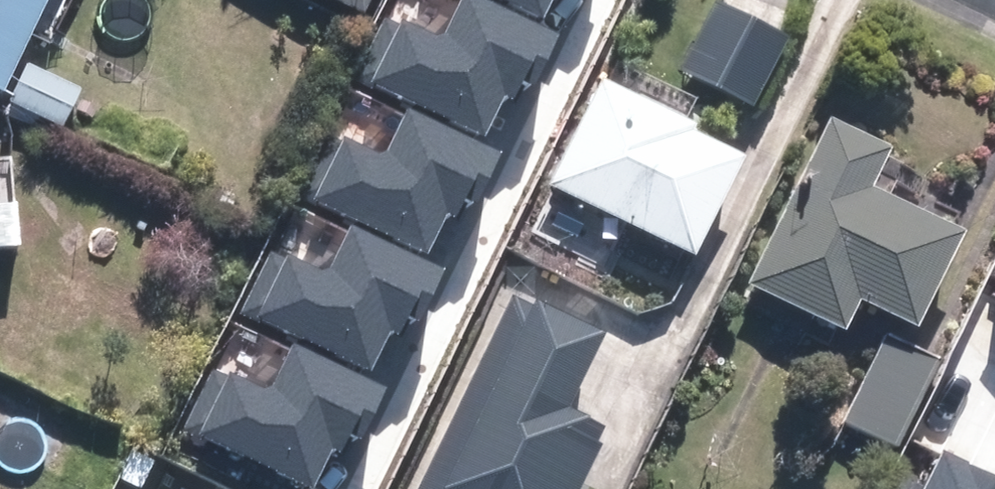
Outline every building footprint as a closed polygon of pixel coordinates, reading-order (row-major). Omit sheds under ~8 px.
[(3,96),(50,0),(0,0),(0,95),(3,96)] [(364,21),(375,0),(322,0),(364,21)] [(357,78),(483,139),(503,99),(524,109),(560,36),(485,0),(459,0),(439,42),(386,17),(357,78)] [(542,19),(551,0),(503,0),(542,19)] [(788,37),(719,2),(684,70),(753,106),(788,37)] [(7,107),(61,131),(80,92),(26,66),(7,107)] [(694,260),(697,255),(727,195),(744,163),(691,136),(693,130),(603,84),(550,187),(694,260)] [(346,140),(317,202),(430,256),(449,215),(471,226),(506,152),(410,107),(385,159),(346,140)] [(747,288),(845,337),(859,306),(917,336),(965,239),(872,193),(892,155),(829,124),(747,288)] [(19,252),(16,212),(0,214),(0,254),(19,252)] [(271,251),(242,312),(369,373),(388,332),(410,343),(445,269),(349,224),(324,276),(271,251)] [(599,433),(561,415),(596,343),(511,302),(421,488),(572,488),(599,433)] [(842,425),(899,452),(940,367),(884,339),(842,425)] [(183,434),(299,488),(314,488),(331,455),(352,465),(388,392),(292,346),(267,398),(213,372),(183,434)] [(452,424),(429,410),(414,438),(437,450),(452,424)] [(923,488),(994,488),(994,472),(944,447),(923,488)]
